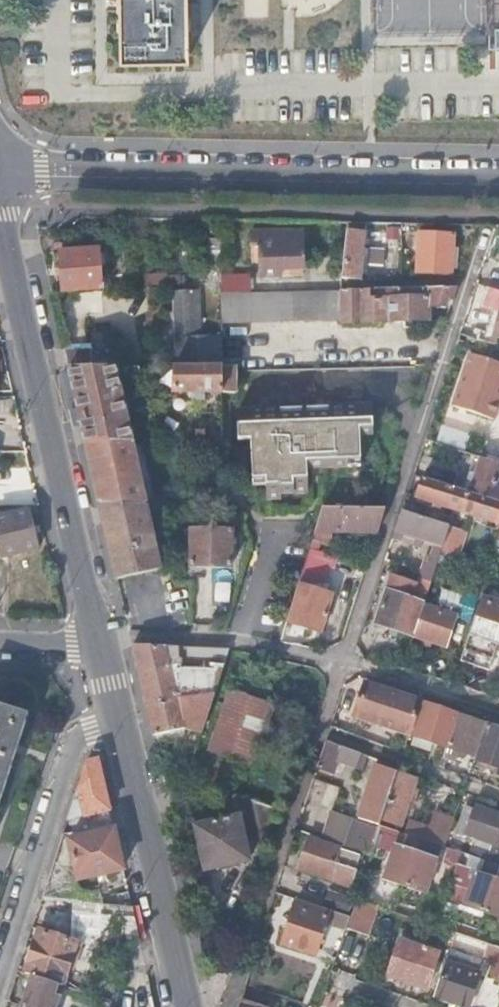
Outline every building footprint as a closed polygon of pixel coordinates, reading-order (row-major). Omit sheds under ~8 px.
[(187,0),(121,0),(121,54),(187,54),(187,0)] [(400,231),(400,229),(385,229),(385,259),(401,258),(401,253),(400,231)] [(411,230),(400,231),(401,253),(412,253),(411,230)] [(301,231),(250,232),(251,248),(258,247),(259,276),(279,275),(279,269),(303,268),(301,231)] [(365,232),(348,231),(345,277),(361,279),(365,232)] [(420,233),(418,272),(452,274),(454,235),(420,233)] [(209,239),(209,283),(221,282),(221,277),(221,239),(209,239)] [(96,250),(59,251),(61,291),(98,289),(96,250)] [(402,278),(412,277),(411,269),(401,269),(402,278)] [(164,273),(141,274),(142,286),(179,284),(178,275),(164,275),(164,273)] [(248,276),(221,277),(221,282),(221,293),(249,293),(248,276)] [(249,293),(221,293),(221,307),(222,320),(345,318),(345,323),(431,321),(431,309),(447,308),(449,297),(455,297),(458,288),(249,293)] [(489,289),(484,308),(494,311),(485,341),(496,345),(498,335),(498,292),(489,289)] [(162,350),(162,366),(172,366),(222,365),(222,347),(222,333),(213,333),(213,336),(199,336),(197,290),(173,291),(173,352),(169,352),(169,350),(162,350)] [(90,345),(65,346),(70,367),(94,367),(90,345)] [(469,358),(446,409),(486,425),(498,395),(498,371),(469,358)] [(172,391),(222,391),(222,365),(172,366),(172,391)] [(222,365),(222,391),(235,391),(235,365),(222,365)] [(70,367),(86,442),(130,442),(116,381),(141,380),(138,367),(94,367),(70,367)] [(372,408),(242,411),(243,439),(250,439),(252,477),(264,476),(265,498),(279,498),(279,492),(292,492),(292,486),(306,485),(306,470),(360,468),(359,437),(373,436),(372,408)] [(138,432),(140,442),(154,442),(151,429),(138,432)] [(130,442),(86,442),(118,580),(159,570),(130,442)] [(480,457),(469,493),(498,503),(498,489),(495,488),(498,475),(498,463),(480,457)] [(422,477),(416,496),(498,524),(498,503),(469,493),(422,477)] [(377,532),(384,509),(322,508),(309,548),(317,551),(320,543),(329,545),(330,532),(377,532)] [(0,516),(0,553),(1,555),(37,546),(28,509),(0,516)] [(448,525),(402,510),(395,531),(415,538),(421,540),(419,545),(424,547),(426,542),(434,544),(423,580),(421,579),(417,593),(426,596),(441,550),(448,525)] [(462,530),(448,525),(441,550),(453,554),(462,530)] [(191,528),(191,566),(230,567),(231,529),(191,528)] [(496,548),(498,540),(498,531),(497,530),(495,535),(491,534),(487,546),(496,548)] [(312,567),(317,551),(309,548),(300,578),(309,580),(314,568),(312,567)] [(376,588),(386,591),(388,585),(396,562),(386,558),(376,588)] [(393,594),(404,597),(408,583),(398,579),(395,587),(393,594)] [(322,591),(298,584),(287,622),(319,632),(332,594),(328,593),(322,591)] [(376,624),(413,636),(423,605),(424,603),(414,600),(404,597),(393,594),(395,587),(388,585),(386,591),(376,624)] [(484,590),(460,658),(498,671),(498,595),(484,590)] [(414,600),(424,603),(426,596),(417,593),(414,600)] [(456,616),(454,620),(466,625),(474,600),(463,597),(456,616)] [(438,604),(436,609),(450,614),(451,608),(438,604)] [(423,605),(413,636),(446,646),(454,620),(456,616),(450,614),(436,609),(423,605)] [(185,698),(197,696),(205,694),(213,693),(215,692),(230,648),(206,647),(132,644),(147,705),(185,698)] [(355,715),(410,734),(421,700),(366,681),(355,715)] [(228,687),(205,750),(256,766),(276,703),(228,687)] [(204,726),(215,692),(213,693),(205,694),(197,696),(185,698),(147,705),(154,735),(204,726)] [(28,713),(0,704),(0,800),(28,713)] [(434,742),(446,746),(457,715),(425,704),(415,736),(434,742)] [(446,746),(440,766),(450,770),(455,755),(458,756),(460,750),(476,756),(487,725),(461,717),(457,715),(446,746)] [(473,764),(479,766),(481,761),(498,767),(498,729),(487,725),(476,756),(473,764)] [(434,742),(415,736),(411,745),(431,751),(434,742)] [(327,740),(318,767),(334,772),(338,760),(354,766),(359,752),(327,740)] [(87,763),(68,819),(84,815),(108,810),(97,760),(87,763)] [(383,819),(398,772),(377,765),(360,818),(375,823),(373,826),(369,825),(363,842),(360,852),(371,856),(381,825),(383,819)] [(417,778),(398,772),(383,819),(387,821),(402,826),(413,792),(414,787),(417,778)] [(461,802),(459,808),(468,811),(469,808),(473,796),(464,793),(461,802)] [(239,815),(195,825),(205,870),(249,859),(244,837),(264,844),(275,809),(234,795),(239,815)] [(416,821),(411,835),(420,838),(429,841),(442,845),(444,846),(459,808),(461,802),(444,797),(438,814),(439,815),(435,827),(416,821)] [(469,855),(488,861),(495,864),(498,852),(498,813),(476,805),(474,810),(472,815),(467,813),(465,812),(462,822),(461,822),(457,833),(464,836),(464,835),(476,839),(474,845),(472,845),(469,855)] [(108,810),(84,815),(87,829),(71,833),(73,839),(69,840),(77,880),(123,870),(108,810)] [(336,812),(326,841),(345,847),(348,837),(354,819),(336,812)] [(411,835),(407,834),(403,846),(396,845),(384,878),(404,885),(420,838),(411,835)] [(309,837),(298,868),(350,886),(360,854),(309,837)] [(348,837),(345,847),(360,852),(363,842),(348,837)] [(420,838),(404,885),(426,892),(442,845),(429,841),(420,838)] [(58,850),(45,889),(58,894),(71,854),(58,850)] [(444,898),(485,912),(498,871),(498,865),(496,864),(495,864),(488,861),(483,874),(476,872),(472,881),(452,873),(444,898)] [(485,912),(498,917),(498,871),(485,912)] [(353,900),(329,892),(324,906),(348,914),(353,900)] [(379,906),(356,898),(350,918),(346,928),(369,936),(379,906)] [(350,918),(298,900),(283,944),(315,954),(328,918),(334,920),(333,925),(346,930),(346,928),(350,918)] [(130,942),(139,941),(131,907),(73,901),(69,940),(39,931),(25,973),(32,975),(62,985),(76,942),(79,943),(80,942),(99,948),(128,950),(130,942)] [(455,933),(451,946),(498,962),(492,980),(498,982),(498,948),(455,933)] [(400,941),(389,974),(427,987),(438,954),(400,941)] [(435,996),(468,1006),(483,962),(474,958),(471,966),(457,961),(455,967),(446,963),(435,996)] [(455,967),(457,961),(447,958),(446,963),(455,967)] [(32,975),(29,982),(27,989),(22,1005),(27,1006),(54,1006),(62,985),(32,975)] [(111,1001),(76,989),(72,1000),(91,1006),(109,1006),(111,1001)]
